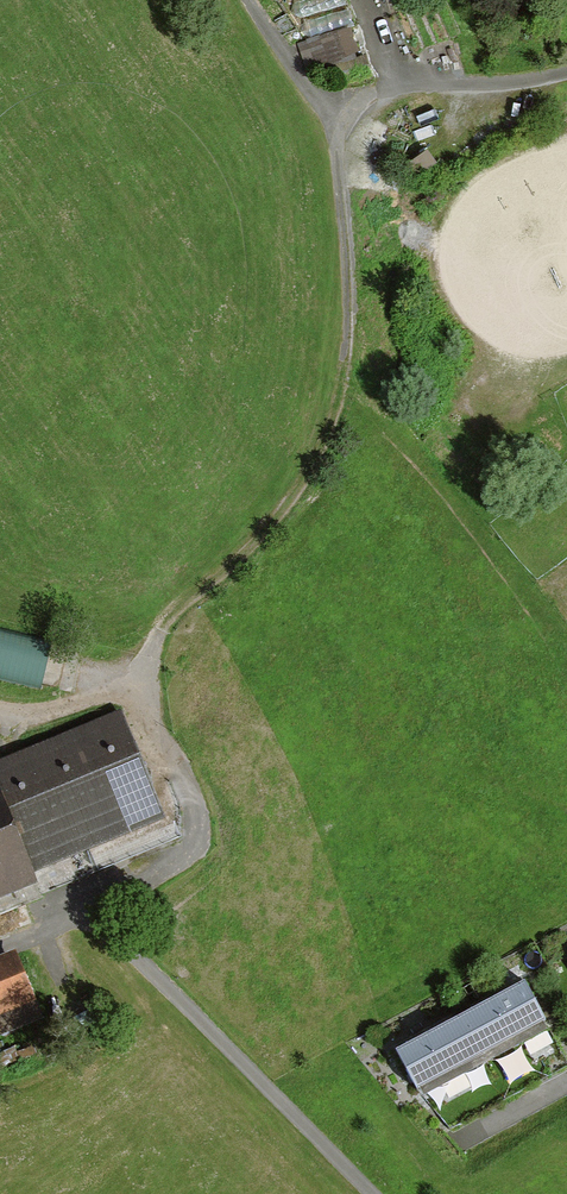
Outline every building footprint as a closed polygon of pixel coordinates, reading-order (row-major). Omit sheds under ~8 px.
[(308,69),(363,51),(355,25),(299,43),(308,69)] [(42,686),(52,641),(0,629),(0,676),(42,686)] [(0,760),(0,899),(37,884),(33,872),(166,819),(122,711),(0,760)] [(0,963),(0,1016),(34,1003),(15,957),(0,963)] [(485,1061),(547,1028),(524,984),(462,1018),(485,1061)] [(423,1094),(485,1061),(462,1018),(399,1051),(423,1094)]
